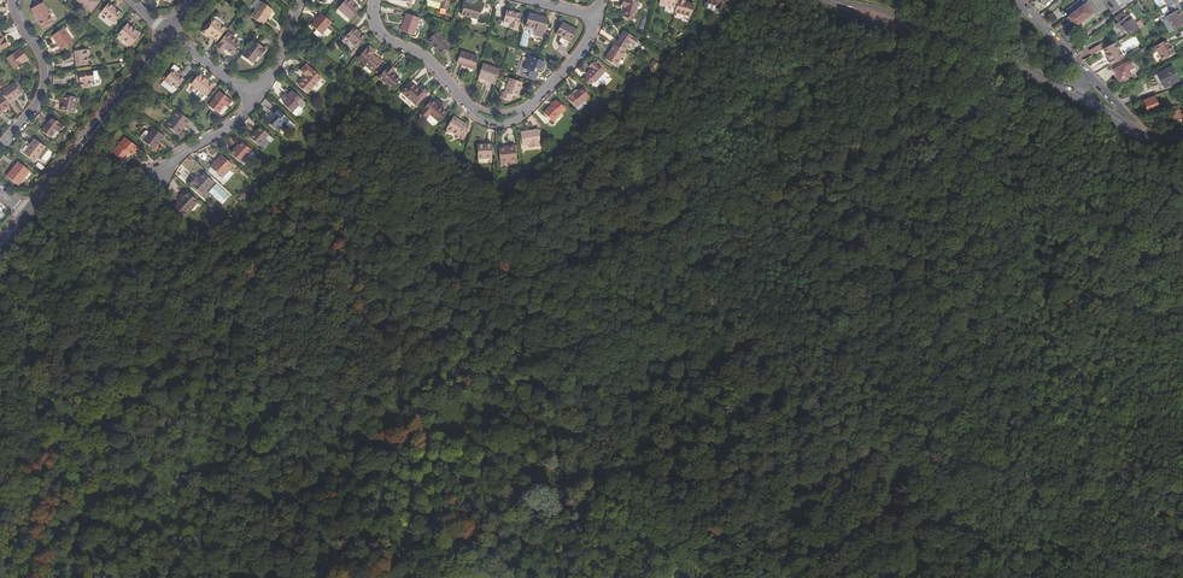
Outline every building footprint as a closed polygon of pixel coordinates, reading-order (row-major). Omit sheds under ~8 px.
[(75,0),(91,13),(99,3),(96,0),(76,0),(75,0)] [(256,11),(251,17),(262,25),(267,19),(267,18),(273,10),(262,2),(262,3),(259,0),(257,0),(252,7),(252,8),(256,11)] [(359,11),(347,0),(346,0),(337,10),(350,22),(359,11)] [(426,2),(428,3),(427,6),(440,9),(447,11),(450,0),(427,0),(426,2)] [(634,19),(638,2),(630,0),(624,0),(622,6),(626,7),(624,16),(634,19)] [(676,8),(678,0),(660,0),(659,4),(676,8)] [(676,8),(675,13),(691,17),(694,4),(678,0),(676,8)] [(707,3),(718,6),(717,8),(724,10),(726,0),(708,0),(707,3)] [(1085,3),(1082,0),(1081,0),(1068,10),(1071,14),(1085,3)] [(1159,10),(1164,7),(1160,0),(1154,0),(1159,10)] [(1182,8),(1177,0),(1165,0),(1170,11),(1170,12),(1171,14),(1177,10),(1179,10),(1182,8)] [(1085,4),(1093,14),(1096,18),(1107,10),(1103,5),(1097,10),(1090,1),(1085,4)] [(32,9),(42,29),(55,23),(44,3),(32,9)] [(462,15),(479,20),(483,7),(466,3),(462,15)] [(1138,3),(1134,5),(1138,11),(1142,9),(1138,3)] [(100,13),(113,24),(121,14),(108,4),(100,13)] [(1093,14),(1085,4),(1067,18),(1074,27),(1075,27),(1093,14)] [(1177,10),(1171,14),(1170,12),(1165,14),(1171,26),(1174,30),(1179,28),(1179,27),(1180,27),(1181,26),(1182,25),(1182,18),(1182,19),(1177,10)] [(511,29),(518,30),(522,14),(507,11),(505,22),(512,24),(511,29)] [(1127,16),(1123,12),(1115,18),(1119,23),(1116,25),(1122,33),(1125,31),(1129,35),(1136,31),(1139,29),(1128,15),(1127,16)] [(402,32),(415,36),(421,19),(408,14),(402,32)] [(530,14),(527,27),(537,29),(535,36),(544,38),(549,19),(530,14)] [(322,34),(326,29),(331,24),(325,19),(321,15),(311,26),(320,36),(322,34)] [(1074,27),(1067,18),(1065,20),(1072,28),(1074,27)] [(209,33),(218,40),(226,30),(211,19),(201,33),(206,37),(209,33)] [(563,23),(557,35),(562,38),(560,43),(564,45),(566,40),(572,42),(578,30),(563,23)] [(130,47),(140,36),(127,26),(117,37),(130,47)] [(63,49),(74,42),(64,28),(53,36),(63,49)] [(326,29),(322,34),(325,38),(330,32),(326,29)] [(358,36),(359,35),(354,30),(345,39),(352,46),(351,47),(356,52),(365,42),(358,36)] [(222,51),(224,48),(232,54),(239,45),(231,38),(232,37),(226,32),(216,46),(222,51)] [(443,55),(452,45),(438,32),(429,42),(443,55)] [(625,32),(616,45),(625,51),(630,43),(635,46),(638,40),(625,32)] [(1111,65),(1129,55),(1120,40),(1104,49),(1107,55),(1106,55),(1107,56),(1109,59),(1108,60),(1111,65)] [(1173,48),(1172,49),(1167,40),(1155,46),(1163,60),(1175,53),(1173,48)] [(258,56),(260,58),(266,50),(255,41),(243,57),(252,64),(258,56)] [(617,67),(626,52),(625,51),(616,45),(614,45),(609,52),(610,53),(606,60),(617,67)] [(375,73),(383,64),(374,55),(377,53),(372,48),(360,59),(375,73)] [(7,59),(15,70),(28,59),(20,49),(7,59)] [(77,66),(89,64),(87,49),(75,51),(77,66)] [(458,63),(474,68),(479,55),(463,50),(458,63)] [(540,74),(538,74),(535,73),(537,68),(540,69),(544,71),(547,62),(540,60),(539,60),(537,59),(530,56),(525,70),(531,72),(529,78),(538,81),(540,74)] [(1120,81),(1131,75),(1128,68),(1134,65),(1132,60),(1125,63),(1114,69),(1120,81)] [(480,75),(497,81),(500,72),(502,67),(485,61),(480,75)] [(594,61),(589,66),(593,69),(587,75),(587,76),(594,82),(595,83),(599,80),(602,83),(603,84),(612,74),(603,66),(601,67),(597,64),(594,61)] [(308,77),(299,87),(308,94),(322,77),(314,70),(314,71),(307,65),(301,72),(308,77)] [(1165,87),(1179,80),(1172,66),(1158,73),(1165,87)] [(390,67),(379,79),(392,90),(400,81),(393,75),(395,72),(390,67)] [(164,81),(168,85),(177,74),(172,70),(164,81)] [(523,76),(529,78),(531,72),(525,70),(523,76)] [(91,86),(90,81),(94,80),(93,71),(79,74),(81,83),(82,82),(83,88),(91,86)] [(177,74),(168,85),(172,88),(173,87),(177,90),(184,81),(180,78),(181,77),(177,74)] [(199,74),(191,85),(206,97),(213,87),(206,82),(207,80),(199,74)] [(583,80),(590,87),(594,82),(587,76),(583,80)] [(519,98),(521,92),(519,91),(521,83),(510,80),(506,94),(504,94),(502,99),(512,102),(514,97),(519,98)] [(11,85),(1,93),(2,94),(8,104),(15,99),(14,98),(21,93),(14,84),(11,85)] [(429,94),(424,89),(421,92),(411,84),(403,94),(418,107),(429,94)] [(580,91),(575,94),(574,92),(569,96),(570,98),(570,99),(576,107),(577,106),(580,109),(581,109),(584,107),(585,105),(588,103),(586,100),(590,96),(584,88),(580,91)] [(297,103),(301,98),(292,90),(287,96),(286,95),(282,100),(287,103),(285,105),(293,112),(299,105),(297,103)] [(228,108),(232,102),(219,92),(208,107),(218,114),(225,106),(228,108)] [(9,105),(8,104),(2,94),(0,96),(0,111),(9,105)] [(74,113),(77,97),(65,95),(62,110),(74,113)] [(1149,113),(1160,109),(1155,97),(1144,101),(1149,113)] [(306,102),(301,98),(297,103),(299,105),(302,107),(306,102)] [(562,113),(566,109),(556,99),(545,112),(553,120),(561,112),(562,113)] [(446,114),(437,106),(436,107),(430,103),(420,115),(426,121),(430,116),(439,123),(446,114)] [(268,123),(280,133),(283,128),(285,130),(289,126),(292,129),(296,124),(279,110),(268,123)] [(1182,118),(1181,110),(1180,110),(1173,112),(1174,119),(1182,118)] [(189,122),(177,112),(165,127),(177,136),(181,131),(182,131),(189,122)] [(42,131),(51,138),(57,129),(60,131),(65,126),(53,117),(42,131)] [(461,138),(468,125),(454,118),(447,130),(461,138)] [(260,146),(270,134),(261,126),(251,138),(260,146)] [(153,128),(143,141),(154,150),(164,137),(153,128)] [(57,129),(51,138),(55,138),(60,131),(57,129)] [(530,149),(542,148),(539,130),(521,132),(523,146),(529,145),(530,149)] [(131,157),(138,148),(124,138),(112,153),(123,161),(128,155),(131,157)] [(34,139),(23,153),(34,162),(45,147),(34,139)] [(232,154),(242,164),(253,151),(244,143),(241,146),(239,146),(232,154)] [(478,146),(479,159),(493,159),(492,145),(488,145),(478,146)] [(510,161),(511,164),(518,163),(515,145),(510,146),(510,147),(499,149),(500,155),(499,155),(501,163),(510,161)] [(253,151),(242,164),(246,167),(257,154),(253,151)] [(212,168),(224,178),(234,166),(222,156),(212,168)] [(18,186),(29,172),(18,163),(6,177),(18,186)] [(191,186),(203,196),(207,191),(214,183),(204,174),(197,183),(195,181),(191,186)] [(173,207),(184,218),(199,202),(188,191),(173,207)]
